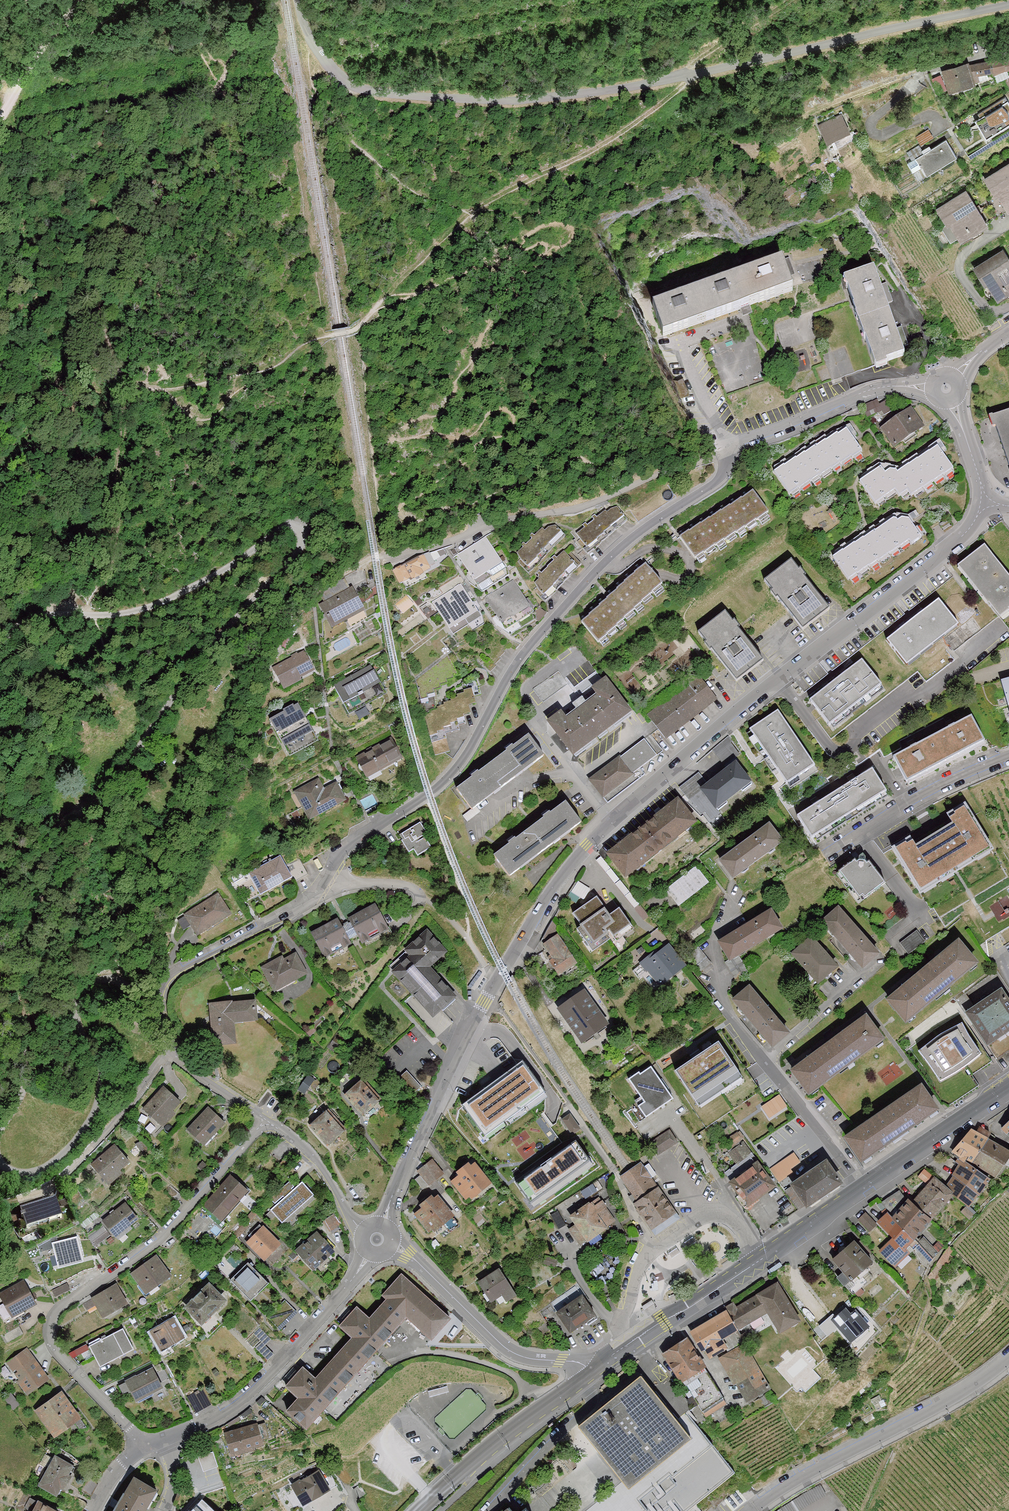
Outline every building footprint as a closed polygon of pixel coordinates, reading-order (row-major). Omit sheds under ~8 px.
[(974,80),(1008,73),(1008,60),(972,67),(974,80)] [(945,74),(952,97),(978,90),(974,80),(972,67),(945,74)] [(976,122),(989,141),(1008,128),(1008,104),(1007,101),(976,122)] [(844,117),(820,129),(832,153),(856,141),(844,117)] [(948,143),(916,162),(926,180),(959,161),(948,143)] [(986,181),(1008,215),(1008,166),(986,181)] [(966,191),(938,209),(962,246),(991,228),(966,191)] [(976,270),(999,306),(1008,300),(1008,258),(1005,251),(976,270)] [(656,307),(667,339),(794,296),(783,264),(656,307)] [(879,279),(848,290),(881,381),(912,370),(904,349),(909,347),(903,329),(898,331),(890,307),(896,305),(889,286),(883,289),(879,279)] [(877,399),(863,405),(866,417),(881,412),(884,416),(891,412),(885,401),(880,404),(877,399)] [(881,426),(895,446),(923,426),(910,407),(881,426)] [(993,422),(1008,467),(1008,416),(993,422)] [(779,470),(793,494),(862,452),(847,428),(779,470)] [(862,482),(877,506),(897,492),(900,497),(907,493),(911,499),(953,471),(937,447),(897,474),(894,470),(891,471),(884,476),(880,469),(862,482)] [(752,493),(680,539),(695,562),(767,516),(752,493)] [(582,533),(587,539),(584,541),(592,551),(627,522),(614,506),(582,533)] [(832,552),(847,576),(908,538),(911,542),(919,537),(906,516),(900,515),(894,519),(891,514),(832,552)] [(527,558),(523,561),(533,570),(538,566),(536,563),(549,550),(550,552),(553,549),(551,546),(563,535),(557,528),(551,529),(546,534),(543,531),(521,552),(527,558)] [(487,539),(461,555),(484,593),(496,586),(490,577),(505,568),(487,539)] [(1000,619),(1008,612),(1008,577),(982,543),(956,564),(1000,619)] [(415,561),(405,567),(415,583),(431,574),(428,569),(437,564),(436,562),(445,556),(441,550),(430,557),(429,555),(416,563),(415,561)] [(566,553),(534,586),(550,601),(584,567),(573,557),(571,559),(566,553)] [(790,612),(804,630),(829,610),(787,556),(762,575),(790,612)] [(644,572),(579,628),(597,649),(661,592),(644,572)] [(461,585),(434,603),(456,636),(472,626),(474,630),(486,622),(461,585)] [(519,585),(489,601),(506,632),(518,626),(516,622),(534,612),(519,585)] [(352,590),(321,606),(331,627),(362,611),(352,590)] [(884,636),(908,663),(957,625),(934,597),(909,617),(884,636)] [(694,628),(736,682),(761,662),(720,609),(694,628)] [(305,652),(273,668),(285,692),(317,675),(305,652)] [(807,696),(830,726),(881,688),(859,657),(807,696)] [(588,660),(566,675),(573,686),(595,671),(588,660)] [(373,668),(336,688),(351,716),(388,696),(373,668)] [(567,684),(558,672),(534,689),(544,702),(567,684)] [(646,712),(665,737),(724,693),(711,677),(704,682),(698,673),(646,712)] [(556,707),(541,718),(567,753),(627,708),(601,674),(587,684),(592,690),(581,699),(577,694),(569,700),(572,705),(560,713),(556,707)] [(300,709),(272,723),(290,759),(319,744),(300,709)] [(746,727),(785,785),(813,766),(774,709),(746,727)] [(891,751),(905,783),(983,743),(969,714),(891,751)] [(589,778),(607,802),(641,777),(638,772),(662,755),(648,735),(589,778)] [(526,737),(456,791),(470,810),(541,757),(526,737)] [(699,791),(712,808),(718,804),(721,808),(727,804),(725,801),(750,782),(732,759),(739,754),(731,743),(717,754),(723,762),(703,777),(699,772),(678,787),(688,800),(699,791)] [(384,744),(355,760),(368,783),(396,767),(384,744)] [(791,812),(812,842),(885,793),(866,764),(791,812)] [(319,780),(294,793),(312,827),(352,806),(341,784),(325,792),(319,780)] [(673,794),(600,850),(621,877),(694,820),(673,794)] [(566,801),(494,854),(510,876),(582,823),(566,801)] [(905,870),(920,895),(988,854),(963,812),(950,822),(955,832),(918,855),(913,845),(896,855),(905,870)] [(419,855),(431,849),(428,843),(432,841),(421,820),(399,832),(409,851),(415,848),(419,855)] [(717,856),(731,876),(779,839),(765,820),(717,856)] [(836,873),(859,903),(884,885),(861,855),(836,873)] [(282,857),(250,873),(263,898),(294,882),(296,885),(309,879),(300,862),(288,868),(282,857)] [(708,883),(695,867),(665,889),(678,906),(708,883)] [(219,895),(184,916),(198,940),(234,919),(219,895)] [(593,895),(570,912),(577,922),(571,926),(590,952),(611,937),(616,945),(634,932),(616,907),(606,914),(593,895)] [(337,914),(310,930),(340,980),(374,960),(391,928),(375,900),(340,920),(337,914)] [(820,920),(863,968),(879,955),(856,929),(835,906),(820,920)] [(726,964),(736,980),(748,972),(737,956),(780,928),(767,909),(718,942),(730,961),(726,964)] [(432,1014),(456,992),(430,963),(446,949),(430,931),(405,953),(389,967),(432,1014)] [(900,943),(909,955),(925,944),(916,932),(900,943)] [(575,968),(557,935),(542,943),(547,952),(545,953),(556,973),(570,966),(572,969),(575,968)] [(790,951),(819,982),(836,967),(821,950),(807,935),(790,951)] [(885,996),(909,1025),(976,968),(952,939),(934,955),(905,979),(885,996)] [(655,951),(640,963),(659,988),(687,966),(669,943),(657,953),(655,951)] [(281,954),(260,966),(274,991),(296,979),(297,980),(309,973),(296,950),(283,958),(281,954)] [(772,1047),(788,1033),(745,984),(730,997),(772,1047)] [(1001,1061),(1008,1056),(1008,1003),(997,987),(964,1011),(1001,1061)] [(582,988),(553,1007),(586,1057),(615,1038),(582,988)] [(209,999),(211,1044),(236,1043),(236,1023),(256,1022),(255,997),(209,999)] [(786,1067),(810,1097),(882,1040),(859,1010),(842,1023),(806,1051),(786,1067)] [(914,1048),(942,1081),(961,1065),(978,1050),(953,1022),(950,1024),(938,1011),(914,1032),(922,1041),(914,1048)] [(718,1047),(675,1076),(695,1107),(739,1078),(718,1047)] [(655,1067),(630,1083),(643,1105),(630,1113),(637,1124),(676,1100),(655,1067)] [(529,1071),(467,1114),(489,1145),(551,1103),(529,1071)] [(428,1088),(415,1075),(408,1082),(421,1095),(428,1088)] [(350,1087),(341,1095),(362,1115),(379,1098),(358,1077),(351,1084),(350,1083),(348,1085),(350,1087)] [(838,1135),(859,1165),(936,1111),(915,1081),(899,1092),(869,1113),(838,1135)] [(166,1087),(145,1111),(165,1129),(186,1106),(166,1087)] [(784,1093),(742,1124),(768,1160),(789,1145),(788,1133),(805,1121),(784,1093)] [(316,1116),(308,1124),(328,1145),(346,1127),(324,1106),(317,1113),(317,1112),(315,1114),(316,1116)] [(211,1108),(189,1129),(208,1149),(230,1127),(211,1108)] [(747,1115),(743,1109),(732,1118),(736,1123),(747,1115)] [(581,1127),(571,1113),(561,1119),(571,1133),(581,1127)] [(562,1144),(541,1116),(494,1150),(515,1178),(562,1144)] [(1000,1129),(1008,1138),(1008,1119),(1000,1129)] [(951,1153),(960,1159),(991,1178),(998,1183),(1008,1166),(1008,1151),(972,1129),(951,1153)] [(652,1141),(658,1153),(678,1142),(672,1130),(652,1141)] [(742,1139),(737,1132),(727,1140),(732,1147),(742,1139)] [(577,1142),(515,1186),(534,1213),(595,1169),(577,1142)] [(741,1203),(747,1212),(760,1202),(758,1199),(774,1187),(743,1144),(727,1156),(736,1167),(724,1176),(743,1201),(741,1203)] [(116,1146),(94,1167),(113,1187),(135,1166),(116,1146)] [(782,1184),(800,1210),(838,1180),(821,1154),(782,1184)] [(416,1177),(425,1189),(444,1174),(432,1159),(419,1169),(421,1172),(416,1177)] [(458,1173),(450,1180),(466,1199),(491,1178),(474,1159),(468,1164),(464,1159),(454,1168),(458,1173)] [(941,1186),(951,1193),(971,1207),(991,1178),(960,1159),(941,1186)] [(659,1187),(641,1161),(629,1169),(619,1176),(632,1195),(629,1197),(634,1204),(635,1203),(652,1229),(656,1234),(660,1231),(668,1226),(676,1221),(680,1218),(676,1212),(659,1187)] [(234,1176),(187,1229),(210,1249),(229,1227),(223,1221),(250,1190),(234,1176)] [(909,1200),(928,1218),(951,1193),(941,1186),(932,1176),(909,1200)] [(286,1196),(270,1211),(284,1225),(315,1197),(301,1181),(294,1187),(289,1182),(268,1201),(272,1205),(284,1194),(286,1196)] [(423,1202),(413,1211),(431,1233),(443,1224),(450,1233),(462,1224),(437,1192),(432,1196),(429,1192),(420,1199),(423,1202)] [(598,1193),(573,1210),(580,1221),(575,1224),(586,1241),(616,1220),(598,1193)] [(864,1212),(856,1221),(871,1234),(879,1225),(905,1249),(931,1221),(928,1218),(909,1200),(906,1197),(890,1214),(886,1211),(875,1222),(864,1212)] [(59,1200),(22,1211),(28,1232),(55,1224),(55,1226),(66,1223),(59,1200)] [(127,1203),(104,1222),(119,1240),(142,1222),(127,1203)] [(567,1226),(558,1212),(550,1217),(559,1231),(567,1226)] [(260,1224),(244,1241),(262,1259),(279,1242),(260,1224)] [(314,1228),(294,1248),(315,1268),(335,1248),(314,1228)] [(829,1253),(847,1281),(874,1264),(855,1236),(829,1253)] [(77,1237),(52,1243),(58,1268),(83,1261),(77,1237)] [(156,1254),(128,1274),(144,1295),(171,1275),(156,1254)] [(247,1261),(230,1279),(250,1298),(267,1280),(247,1261)] [(517,1293),(498,1263),(475,1278),(489,1300),(500,1293),(505,1301),(517,1293)] [(405,1315),(430,1338),(450,1316),(400,1270),(381,1291),(385,1295),(368,1313),(357,1303),(338,1324),(349,1334),(314,1373),(301,1362),(282,1383),(293,1393),(282,1406),(303,1426),(405,1315)] [(208,1278),(183,1305),(202,1323),(227,1296),(208,1278)] [(734,1302),(723,1309),(732,1324),(746,1316),(750,1323),(767,1312),(779,1331),(801,1317),(776,1279),(755,1293),(757,1296),(753,1299),(738,1308),(734,1302)] [(0,1295),(0,1297),(14,1323),(41,1309),(26,1281),(0,1295)] [(116,1283),(90,1296),(101,1317),(127,1304),(116,1283)] [(582,1292),(555,1308),(569,1330),(595,1314),(582,1292)] [(732,1353),(745,1345),(732,1324),(723,1309),(706,1320),(690,1330),(708,1359),(728,1346),(732,1353)] [(854,1309),(836,1325),(850,1342),(869,1326),(854,1309)] [(172,1316),(149,1329),(159,1349),(183,1336),(172,1316)] [(123,1329),(88,1345),(97,1366),(133,1349),(123,1329)] [(673,1342),(660,1349),(698,1416),(723,1401),(685,1335),(673,1342)] [(732,1353),(723,1359),(735,1378),(747,1398),(770,1384),(745,1345),(732,1353)] [(33,1356),(10,1372),(26,1395),(49,1378),(33,1356)] [(153,1366),(124,1381),(134,1401),(163,1386),(153,1366)] [(642,1374),(578,1422),(628,1486),(691,1438),(642,1374)] [(201,1388),(185,1397),(194,1413),(210,1403),(201,1388)] [(61,1389),(34,1408),(53,1434),(80,1415),(61,1389)] [(270,1445),(263,1421),(222,1432),(229,1457),(270,1445)] [(201,1453),(204,1468),(219,1464),(216,1449),(201,1453)] [(52,1453),(35,1482),(55,1493),(72,1465),(52,1453)] [(319,1468),(287,1485),(298,1504),(330,1487),(319,1468)] [(701,1484),(697,1489),(703,1494),(718,1478),(707,1469),(697,1480),(701,1484)] [(154,1490),(131,1477),(112,1510),(142,1510),(154,1490)] [(26,1510),(56,1510),(31,1500),(26,1510)] [(197,1500),(188,1510),(210,1510),(197,1500)] [(524,1501),(513,1510),(508,1503),(498,1510),(532,1510),(524,1501)]
